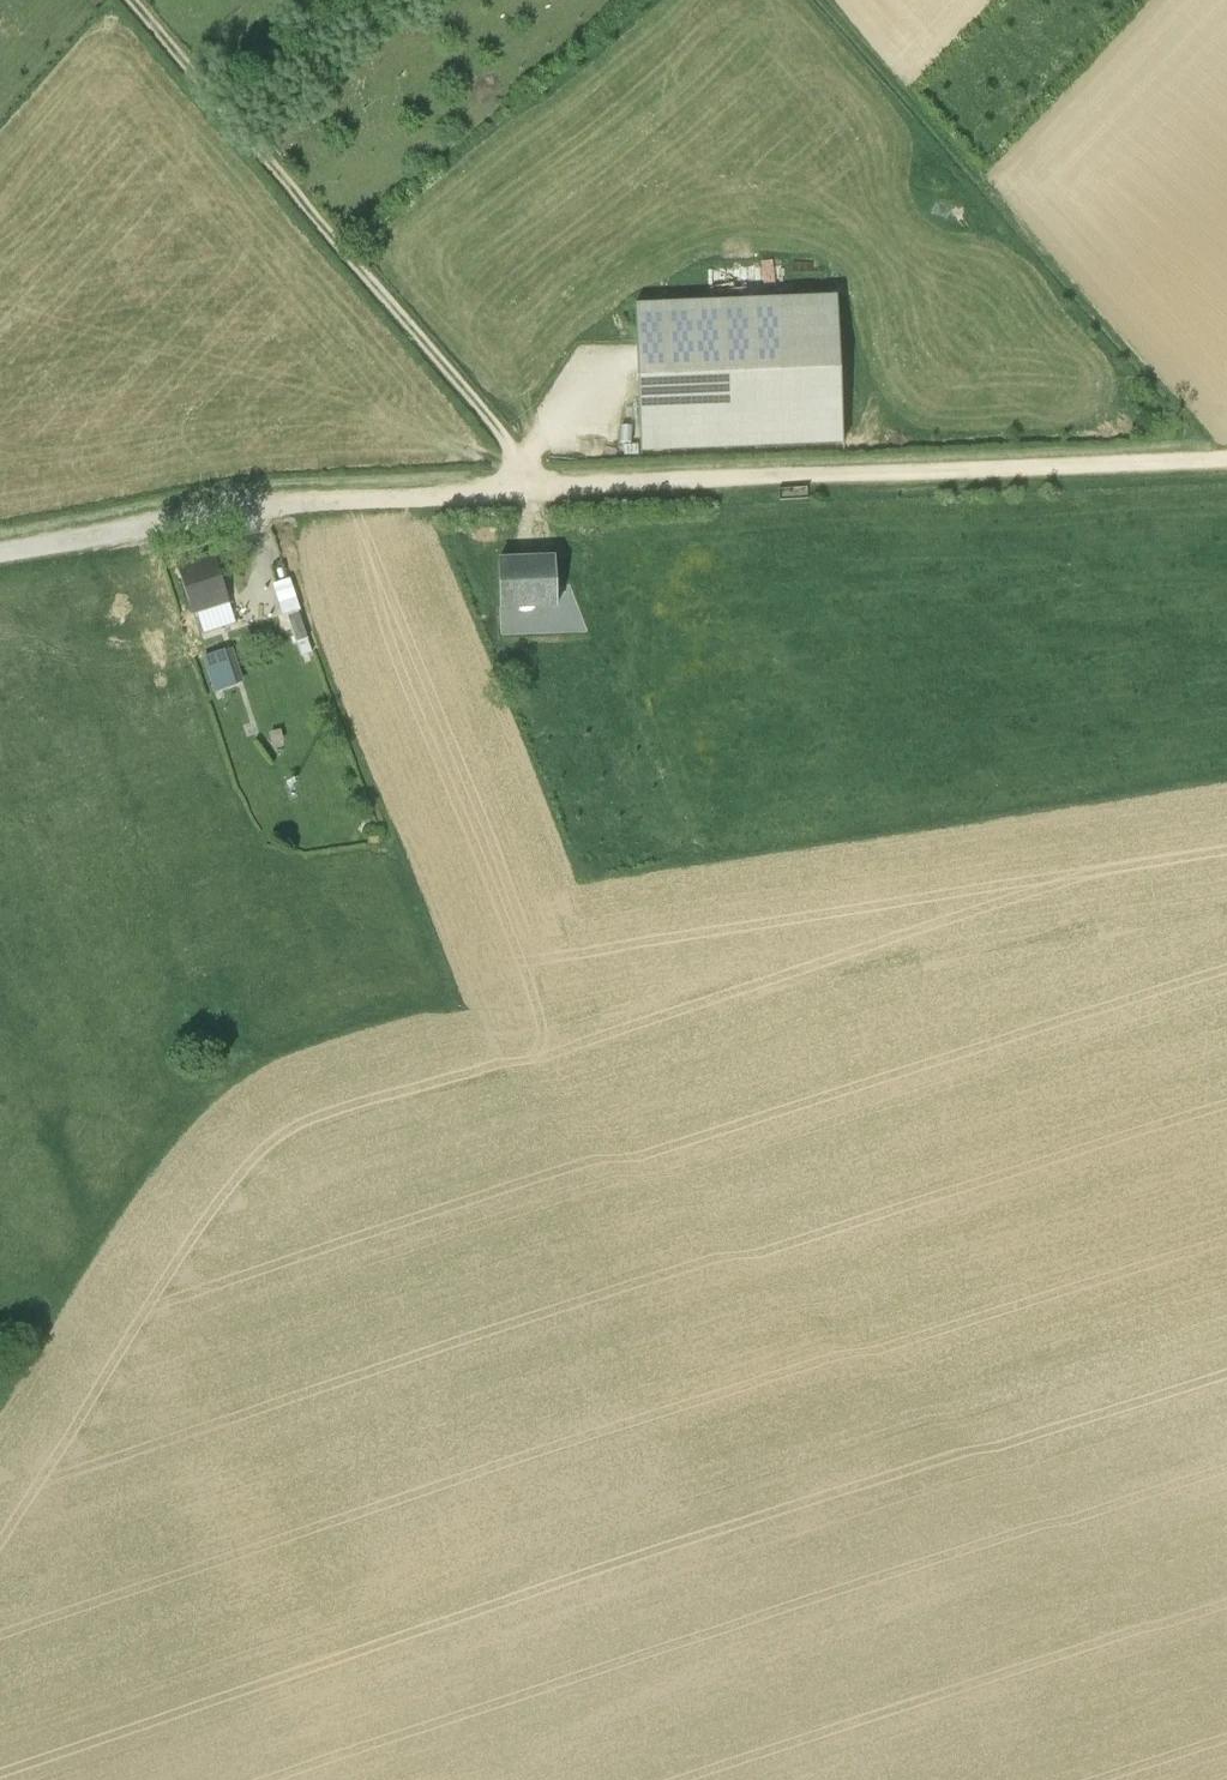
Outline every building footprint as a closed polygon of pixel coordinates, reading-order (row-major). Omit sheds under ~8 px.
[(836,295),(633,303),(639,453),(842,445),(836,295)] [(177,567),(192,612),(196,611),(228,600),(213,555),(177,567)] [(554,560),(496,561),(497,608),(555,607),(554,560)] [(299,610),(289,580),(274,585),(284,615),(287,614),(301,656),(311,652),(297,611),(299,610)] [(235,624),(228,600),(196,611),(203,634),(235,624)] [(230,649),(204,658),(215,691),(241,682),(230,649)]
